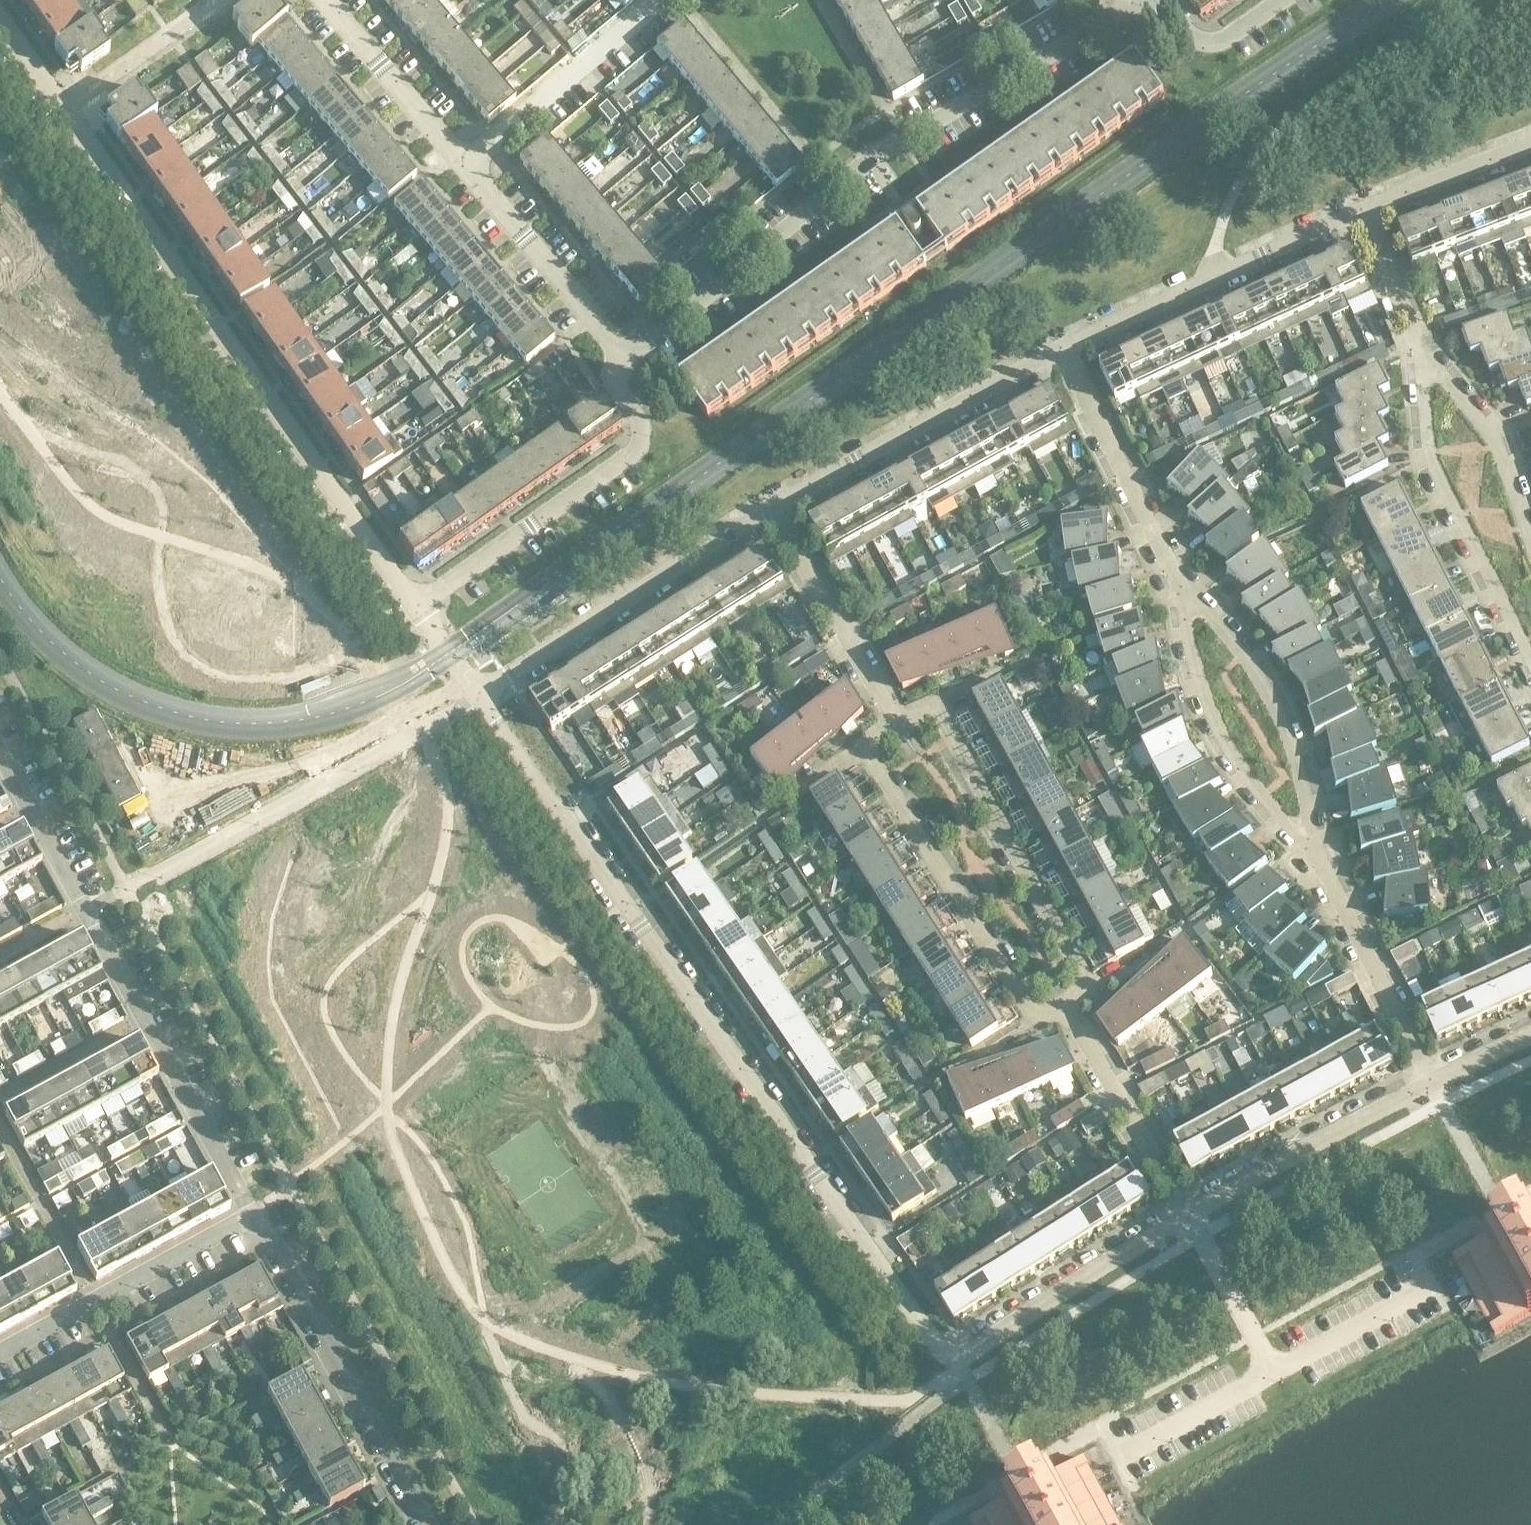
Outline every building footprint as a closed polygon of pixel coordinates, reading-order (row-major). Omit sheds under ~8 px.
[(34,15),(55,0),(23,0),(34,15)] [(68,0),(55,0),(34,15),(45,31),(43,33),(76,10),(68,0)] [(142,0),(136,0),(127,6),(132,12),(145,3),(142,0)] [(261,0),(255,0),(232,19),(239,28),(237,30),(252,48),(257,43),(256,42),(284,19),(285,20),(287,18),(272,0),(266,6),(261,0)] [(395,13),(411,0),(384,0),(395,13)] [(395,13),(408,29),(436,6),(443,0),(411,0),(395,13)] [(542,0),(538,0),(532,5),(538,12),(547,5),(542,0)] [(625,8),(634,0),(618,0),(625,8)] [(842,11),(861,0),(836,0),(842,11)] [(877,0),(861,0),(842,11),(852,29),(883,11),(877,0)] [(963,0),(968,8),(977,3),(976,0),(964,0),(963,0)] [(1048,10),(1065,0),(1042,0),(1048,10)] [(1219,5),(1215,0),(1189,0),(1202,18),(1219,5)] [(527,9),(521,1),(513,8),(519,16),(527,9)] [(149,9),(145,3),(132,12),(136,18),(149,9)] [(963,11),(958,3),(948,9),(953,17),(963,11)] [(982,11),(977,3),(968,8),(973,17),(982,11)] [(449,22),(436,6),(408,29),(422,44),(449,22)] [(534,16),(527,9),(519,16),(525,23),(534,16)] [(87,26),(76,10),(43,33),(43,34),(46,32),(57,47),(57,48),(87,27),(87,26)] [(893,28),(883,11),(852,29),(863,46),(893,28)] [(967,20),(963,11),(953,17),(958,25),(967,20)] [(256,42),(257,43),(269,58),(299,32),(297,34),(285,20),(284,19),(256,42)] [(92,22),(87,26),(87,27),(57,48),(57,47),(54,49),(67,68),(74,63),(81,72),(109,52),(103,43),(105,41),(92,22)] [(462,37),(449,22),(422,44),(435,60),(462,37)] [(561,22),(552,29),(558,36),(567,29),(561,22)] [(697,39),(683,22),(656,45),(669,62),(697,39)] [(903,46),(893,28),(863,46),(873,64),(903,46)] [(992,28),(983,34),(989,45),(998,39),(992,28)] [(573,36),(567,29),(558,36),(564,43),(573,36)] [(300,33),(299,32),(269,58),(282,74),(313,48),(312,48),(310,50),(297,35),(300,33)] [(554,40),(548,33),(539,40),(545,47),(554,40)] [(475,53),(462,37),(435,60),(448,76),(475,53)] [(984,48),(977,37),(968,42),(974,53),(984,48)] [(710,55),(697,39),(669,62),(683,77),(710,55)] [(560,47),(554,40),(545,47),(551,54),(560,47)] [(914,64),(903,46),(873,64),(883,82),(914,64)] [(313,48),(282,74),(295,89),(326,64),(325,63),(323,65),(311,50),(313,48)] [(1132,52),(1110,68),(914,205),(947,251),(1165,98),(1136,56),(1132,52)] [(211,59),(206,53),(193,62),(197,68),(211,59)] [(488,68),(475,53),(448,76),(461,91),(488,68)] [(723,70),(710,55),(683,77),(696,93),(723,70)] [(215,65),(211,59),(197,68),(202,74),(215,65)] [(326,64),(295,89),(308,105),(339,79),(336,81),(324,66),(326,64)] [(925,82),(914,64),(883,82),(894,100),(925,82)] [(219,70),(215,65),(202,74),(206,80),(219,70)] [(193,72),(189,66),(176,75),(180,81),(193,72)] [(501,84),(488,68),(461,91),(474,107),(501,84)] [(736,86),(723,70),(696,93),(709,109),(736,86)] [(197,78),(193,72),(180,81),(184,87),(197,78)] [(201,83),(197,78),(184,87),(188,93),(201,83)] [(339,80),(339,79),(308,105),(322,121),(352,95),(350,97),(337,82),(339,80)] [(220,82),(212,88),(220,98),(228,92),(220,82)] [(515,100),(501,84),(474,107),(488,123),(515,100)] [(749,101),(736,86),(709,109),(722,124),(749,101)] [(141,97),(135,88),(106,108),(113,117),(106,122),(119,141),(121,139),(121,138),(151,117),(151,118),(157,114),(144,96),(141,97)] [(212,98),(204,88),(197,93),(205,104),(212,98)] [(619,91),(611,99),(617,106),(625,99),(619,91)] [(236,103),(228,92),(220,98),(228,109),(236,103)] [(352,95),(322,121),(335,136),(365,111),(365,110),(363,112),(350,97),(352,95)] [(220,108),(212,98),(205,104),(213,114),(220,108)] [(632,106),(625,99),(617,106),(623,113),(632,106)] [(762,117),(749,101),(722,124),(735,140),(762,117)] [(612,110),(606,102),(598,110),(604,117),(612,110)] [(618,117),(612,110),(604,117),(610,124),(618,117)] [(366,111),(365,111),(335,136),(348,152),(378,126),(376,128),(363,113),(366,111)] [(245,114),(237,120),(245,131),(253,125),(245,114)] [(121,138),(121,139),(132,154),(130,156),(162,134),(151,118),(151,117),(121,138)] [(775,133),(762,117),(735,140),(748,155),(775,133)] [(237,130),(229,120),(222,126),(230,136),(237,130)] [(646,123),(637,130),(643,137),(652,130),(646,123)] [(261,135),(253,125),(245,131),(253,141),(261,135)] [(379,127),(378,126),(348,152),(361,168),(392,142),(391,142),(389,144),(376,129),(379,127)] [(245,140),(237,130),(230,136),(238,146),(245,140)] [(658,137),(652,130),(643,137),(649,144),(658,137)] [(788,148),(775,133),(748,155),(761,171),(788,148)] [(174,150),(162,134),(130,156),(130,157),(133,155),(144,171),(174,150)] [(639,141),(633,134),(624,141),(630,148),(639,141)] [(560,154),(546,137),(519,160),(533,177),(560,154)] [(645,148),(639,141),(630,148),(636,155),(645,148)] [(392,142),(361,168),(374,183),(405,158),(404,157),(402,159),(390,144),(392,142)] [(270,147),(263,153),(271,163),(278,157),(270,147)] [(802,165),(788,148),(761,171),(775,187),(802,165)] [(186,167),(174,150),(144,171),(156,188),(153,189),(153,190),(186,167)] [(263,163),(255,153),(247,158),(255,169),(263,163)] [(573,169),(560,154),(533,177),(546,192),(573,169)] [(672,154),(663,161),(669,168),(678,161),(672,154)] [(286,168),(278,157),(271,163),(279,173),(286,168)] [(405,158),(374,183),(388,200),(416,177),(417,176),(416,175),(403,160),(405,158)] [(684,168),(678,161),(669,168),(676,176),(684,168)] [(271,173),(263,163),(255,169),(263,179),(271,173)] [(580,164),(573,170),(573,169),(546,192),(559,208),(586,185),(585,184),(593,178),(580,164)] [(665,172),(659,165),(650,172),(656,179),(665,172)] [(198,184),(186,167),(153,190),(154,190),(156,189),(168,205),(198,184)] [(671,179),(665,172),(656,179),(662,187),(671,179)] [(295,179),(288,185),(296,196),(303,190),(295,179)] [(1528,180),(1506,188),(1523,230),(1530,227),(1530,188),(1528,180)] [(393,206),(407,222),(437,197),(437,196),(435,198),(422,183),(422,182),(421,182),(420,182),(421,183),(393,206)] [(210,201),(198,184),(168,205),(179,221),(177,223),(177,224),(210,201)] [(288,195),(280,185),(272,191),(280,201),(288,195)] [(599,201),(586,185),(559,208),(572,223),(599,201)] [(698,185),(690,192),(696,200),(704,192),(698,185)] [(1523,230),(1506,188),(1485,197),(1501,239),(1523,230)] [(311,200),(303,190),(296,196),(304,206),(311,200)] [(710,200),(704,192),(696,200),(702,207),(710,200)] [(296,205),(288,195),(280,201),(288,211),(296,205)] [(691,203),(685,196),(676,203),(683,211),(691,203)] [(438,197),(437,197),(407,222),(420,238),(451,212),(450,212),(448,214),(435,199),(438,197)] [(1501,239),(1485,197),(1464,205),(1480,247),(1501,239)] [(221,217),(210,201),(177,224),(180,222),(191,239),(221,217)] [(612,216),(599,201),(572,223),(585,239),(612,216)] [(697,211),(691,203),(683,211),(689,218),(697,211)] [(1480,247),(1464,205),(1443,213),(1456,248),(1458,255),(1480,247)] [(320,212),(313,218),(321,228),(328,222),(320,212)] [(451,213),(451,212),(420,238),(433,253),(464,228),(463,227),(461,229),(449,214),(451,213)] [(1456,248),(1443,213),(1421,221),(1435,256),(1456,248)] [(922,227),(912,214),(903,220),(912,233),(913,234),(914,234),(914,235),(916,235),(918,235),(919,235),(920,234),(921,233),(922,232),(922,230),(922,229),(922,227)] [(723,215),(714,222),(723,232),(731,225),(723,215)] [(625,232),(612,216),(585,239),(598,255),(625,232)] [(233,234),(221,217),(191,239),(203,255),(200,257),(201,257),(233,234)] [(313,227),(305,217),(297,223),(305,233),(313,227)] [(927,265),(895,219),(676,373),(680,378),(709,419),(927,265)] [(1435,256),(1421,221),(1399,230),(1415,272),(1438,263),(1435,256)] [(336,232),(328,222),(321,228),(329,238),(336,232)] [(718,236),(710,226),(701,233),(710,243),(718,236)] [(321,238),(313,227),(305,233),(313,244),(321,238)] [(464,228),(433,253),(446,269),(477,243),(474,245),(462,230),(464,228)] [(639,248),(625,232),(598,255),(611,270),(639,248)] [(245,251),(233,234),(201,257),(203,256),(215,272),(245,251)] [(477,244),(477,243),(446,269),(459,285),(490,259),(487,261),(475,246),(477,244)] [(652,263),(639,248),(611,270),(625,286),(652,263)] [(257,267),(245,251),(215,272),(226,288),(224,290),(257,267)] [(1369,292),(1350,251),(1328,261),(1344,295),(1347,302),(1369,292)] [(351,252),(344,258),(352,268),(359,262),(351,252)] [(344,268),(336,257),(328,263),(336,274),(344,268)] [(490,259),(459,285),(473,300),(503,275),(503,274),(500,276),(488,261),(490,259)] [(1344,295),(1328,261),(1308,270),(1324,304),(1344,295)] [(367,273),(359,262),(352,268),(360,278),(367,273)] [(665,280),(652,263),(625,286),(638,302),(665,280)] [(269,285),(257,267),(224,290),(224,291),(227,289),(238,305),(238,306),(239,307),(240,306),(269,285)] [(352,278),(344,268),(336,274),(344,284),(352,278)] [(1324,304),(1308,270),(1287,280),(1306,321),(1327,311),(1324,304)] [(503,275),(473,300),(486,316),(516,290),(514,292),(501,277),(503,275)] [(1306,321),(1287,280),(1266,290),(1285,330),(1306,321)] [(376,284),(369,290),(377,300),(384,295),(376,284)] [(369,300),(361,290),(353,296),(361,306),(369,300)] [(516,291),(516,290),(486,316),(499,332),(529,306),(527,307),(514,293),(516,291)] [(1285,330),(1266,290),(1246,299),(1265,340),(1285,330)] [(253,332),(286,309),(274,291),(244,312),(243,313),(244,314),(244,313),(256,330),(253,332)] [(392,305),(384,295),(377,300),(385,311),(392,305)] [(1514,296),(1501,300),(1504,309),(1518,305),(1514,296)] [(1265,340),(1246,299),(1225,309),(1240,343),(1243,350),(1265,340)] [(377,310),(369,300),(361,306),(369,316),(377,310)] [(1504,309),(1501,300),(1487,305),(1490,314),(1504,309)] [(530,306),(529,306),(499,332),(512,347),(542,322),(542,321),(540,323),(527,308),(530,306)] [(298,326),(286,309),(253,332),(254,332),(256,331),(268,347),(298,326)] [(1240,343),(1225,309),(1204,319),(1220,352),(1240,343)] [(1472,310),(1458,315),(1461,324),(1475,320),(1472,310)] [(1461,324),(1458,315),(1445,320),(1448,329),(1461,324)] [(1516,337),(1508,316),(1463,331),(1471,355),(1482,351),(1482,350),(1516,338),(1516,337)] [(401,317),(394,322),(402,333),(409,327),(401,317)] [(1220,352),(1204,319),(1183,328),(1202,369),(1223,359),(1220,352)] [(394,332),(386,322),(378,328),(386,338),(394,332)] [(543,322),(542,322),(512,347),(526,364),(553,340),(554,341),(555,340),(554,339),(553,339),(540,324),(543,322)] [(309,342),(298,326),(268,347),(279,363),(277,365),(309,342)] [(417,337),(409,327),(402,333),(410,343),(417,337)] [(1202,369),(1183,328),(1163,338),(1182,379),(1202,369)] [(402,343),(394,332),(386,338),(394,348),(402,343)] [(1527,333),(1516,337),(1516,338),(1482,350),(1482,351),(1489,372),(1501,368),(1501,367),(1530,357),(1530,345),(1527,333)] [(1182,379),(1163,338),(1142,347),(1161,388),(1182,379)] [(321,359),(309,342),(277,365),(277,366),(280,364),(291,380),(321,359)] [(571,355),(564,346),(554,354),(560,362),(571,355)] [(1383,346),(1370,352),(1375,361),(1388,354),(1383,346)] [(1161,388),(1142,347),(1121,357),(1137,391),(1140,398),(1161,388)] [(426,349),(419,355),(427,365),(434,359),(426,349)] [(1375,361),(1370,352),(1358,359),(1362,367),(1375,361)] [(419,365),(411,354),(403,360),(411,370),(419,365)] [(1137,391),(1121,357),(1100,367),(1115,401),(1137,391)] [(1501,367),(1501,368),(1508,390),(1520,386),(1519,385),(1530,381),(1530,357),(1501,367)] [(333,376),(321,359),(291,380),(303,397),(300,398),(300,399),(333,376)] [(442,369),(434,359),(427,365),(435,375),(442,369)] [(546,373),(540,364),(530,370),(536,379),(546,373)] [(427,375),(419,365),(411,370),(419,381),(427,375)] [(1343,365),(1330,372),(1334,380),(1347,374),(1343,365)] [(1390,389),(1379,367),(1336,389),(1346,409),(1347,410),(1379,393),(1379,394),(1390,389)] [(536,379),(530,370),(522,376),(529,385),(536,379)] [(1334,380),(1330,372),(1317,378),(1321,387),(1334,380)] [(345,392),(333,376),(300,399),(301,399),(303,397),(315,414),(345,392)] [(451,381),(444,387),(452,397),(459,391),(451,381)] [(1519,385),(1520,386),(1527,407),(1530,406),(1530,381),(1519,385)] [(355,385),(345,392),(315,414),(326,430),(324,432),(356,409),(366,402),(355,385)] [(1302,385),(1289,392),(1293,400),(1306,394),(1302,385)] [(444,397),(436,387),(428,392),(436,403),(444,397)] [(511,397),(505,388),(497,394),(503,403),(511,397)] [(467,402),(459,391),(452,397),(460,408),(467,402)] [(1074,431),(1052,391),(1031,403),(1053,442),(1074,431)] [(1293,400),(1289,392),(1276,398),(1280,406),(1293,400)] [(1347,410),(1346,409),(1336,414),(1346,435),(1379,419),(1379,420),(1390,414),(1379,394),(1379,393),(1347,410)] [(503,403),(497,394),(489,399),(495,408),(503,403)] [(452,407),(444,397),(436,403),(444,413),(452,407)] [(601,398),(583,410),(604,439),(621,427),(601,398)] [(1053,442),(1031,403),(1011,413),(1029,447),(1032,453),(1053,442)] [(1261,405),(1247,411),(1252,420),(1265,414),(1261,405)] [(425,429),(442,418),(433,406),(416,418),(425,429)] [(368,426),(356,409),(324,432),(327,431),(338,447),(368,426)] [(604,439),(583,410),(566,422),(587,451),(604,439)] [(1252,420),(1247,411),(1234,417),(1238,426),(1252,420)] [(477,421),(471,412),(463,417),(470,426),(477,421)] [(1029,447),(1011,413),(991,424),(1010,457),(1029,447)] [(470,426),(463,417),(455,423),(462,432),(470,426)] [(1346,435),(1335,440),(1346,461),(1378,445),(1379,446),(1389,440),(1379,420),(1379,419),(1346,435)] [(587,451),(566,422),(550,434),(570,462),(587,451)] [(1010,457),(991,424),(971,435),(993,475),(1013,464),(1010,457)] [(1219,424),(1206,431),(1210,439),(1223,433),(1219,424)] [(1287,424),(1277,430),(1283,441),(1293,436),(1287,424)] [(380,442),(368,426),(338,447),(350,463),(347,465),(380,442)] [(1210,439),(1206,431),(1193,437),(1197,445),(1210,439)] [(570,462),(550,434),(533,445),(553,474),(570,462)] [(993,475),(971,435),(951,446),(973,486),(993,475)] [(390,436),(380,442),(347,465),(348,466),(350,464),(362,480),(361,481),(362,482),(363,481),(402,453),(390,436)] [(444,445),(437,436),(430,441),(436,450),(444,445)] [(1299,447),(1293,436),(1283,441),(1289,453),(1299,447)] [(436,450),(430,441),(422,447),(428,456),(436,450)] [(1177,444),(1164,450),(1168,459),(1181,453),(1177,444)] [(553,474),(533,445),(516,457),(537,486),(553,474)] [(1346,461),(1335,466),(1346,488),(1348,487),(1351,493),(1366,486),(1363,479),(1389,466),(1379,446),(1378,445),(1346,461)] [(973,486),(951,446),(931,457),(953,497),(973,486)] [(1168,459),(1164,450),(1151,456),(1155,465),(1168,459)] [(1169,488),(1201,505),(1224,485),(1224,486),(1229,482),(1200,455),(1169,488)] [(537,486),(516,457),(499,469),(520,498),(537,486)] [(953,497),(931,457),(911,468),(929,501),(932,508),(953,497)] [(1245,458),(1240,457),(1230,462),(1236,472),(1248,462),(1245,458)] [(410,468),(404,459),(396,465),(403,474),(410,468)] [(1252,463),(1233,479),(1238,485),(1261,474),(1252,463)] [(403,474),(396,465),(387,471),(393,480),(403,474)] [(1308,465),(1298,470),(1303,482),(1314,477),(1308,465)] [(929,501),(911,468),(891,479),(909,512),(929,501)] [(520,498),(499,469),(483,481),(503,510),(520,498)] [(1320,488),(1314,477),(1303,482),(1309,493),(1320,488)] [(909,512),(891,479),(871,490),(892,530),(913,519),(909,512)] [(379,490),(372,481),(362,489),(368,498),(379,490)] [(503,510),(483,481),(466,493),(486,522),(503,510)] [(1301,493),(1296,482),(1286,487),(1292,498),(1301,493)] [(1093,485),(1080,491),(1085,500),(1097,493),(1093,485)] [(1201,505),(1189,515),(1220,535),(1220,536),(1244,518),(1245,518),(1250,514),(1224,486),(1224,485),(1201,505)] [(1362,506),(1378,539),(1416,520),(1399,487),(1362,506)] [(892,530),(871,490),(851,501),(872,541),(892,530)] [(1085,500),(1080,491),(1067,498),(1072,507),(1085,500)] [(486,522),(466,493),(449,504),(470,533),(486,522)] [(872,541),(851,501),(831,512),(852,552),(872,541)] [(470,533),(449,504),(433,516),(453,545),(470,533)] [(1053,506),(1040,513),(1045,522),(1058,515),(1053,506)] [(852,552),(831,512),(810,524),(832,563),(852,552)] [(1045,522),(1040,513),(1028,520),(1032,528),(1045,522)] [(453,545),(433,516),(416,528),(436,557),(453,545)] [(1335,521),(1333,516),(1324,520),(1328,529),(1334,526),(1335,521)] [(1063,524),(1068,563),(1074,562),(1074,561),(1103,555),(1103,554),(1108,518),(1063,524)] [(1220,536),(1220,535),(1207,545),(1227,560),(1259,537),(1245,518),(1244,518),(1220,536)] [(1432,552),(1416,520),(1378,539),(1395,571),(1432,552)] [(436,557),(416,528),(398,540),(419,569),(436,557)] [(1013,528),(1000,535),(1005,544),(1017,537),(1013,528)] [(1005,544),(1000,535),(987,542),(992,551),(1005,544)] [(1288,576),(1265,545),(1228,572),(1257,595),(1283,579),(1283,580),(1288,576)] [(788,589),(764,551),(744,564),(768,602),(788,589)] [(972,551),(959,557),(964,566),(977,559),(972,551)] [(1116,588),(1118,551),(1103,554),(1103,555),(1074,561),(1074,562),(1082,599),(1088,598),(1087,597),(1116,588)] [(1336,562),(1331,551),(1321,556),(1327,567),(1336,562)] [(1448,584),(1432,552),(1395,571),(1411,603),(1448,584)] [(964,566),(959,557),(947,564),(951,573),(964,566)] [(768,602),(744,564),(725,576),(749,614),(768,602)] [(932,572),(920,579),(924,588),(937,581),(932,572)] [(749,614),(725,576),(706,588),(730,626),(749,614)] [(961,576),(950,582),(956,593),(967,587),(961,576)] [(924,588),(920,579),(907,586),(912,595),(924,588)] [(1257,595),(1243,603),(1261,620),(1295,599),(1283,580),(1283,579),(1257,595)] [(956,593),(950,582),(941,587),(947,597),(956,593)] [(1132,609),(1131,583),(1116,588),(1087,597),(1088,598),(1094,620),(1132,609)] [(1371,583),(1357,589),(1362,600),(1376,594),(1371,583)] [(1465,616),(1448,584),(1411,603),(1427,635),(1465,616)] [(730,626),(706,588),(686,600),(710,638),(730,626)] [(892,594),(880,601),(884,609),(897,603),(892,594)] [(1321,629),(1300,595),(1295,599),(1261,620),(1288,644),(1288,645),(1315,631),(1315,632),(1321,629)] [(710,638),(686,600),(667,613),(691,651),(710,638)] [(884,609),(880,601),(867,608),(871,616),(884,609)] [(1023,601),(1015,604),(1021,615),(1028,612),(1023,601)] [(1381,604),(1368,611),(1373,622),(1387,615),(1381,604)] [(909,605),(900,610),(906,620),(914,615),(909,605)] [(906,620),(900,610),(879,621),(885,632),(906,620)] [(997,612),(970,624),(983,653),(991,650),(1006,658),(1014,650),(997,612)] [(691,651),(667,613),(648,625),(672,663),(691,651)] [(939,624),(944,635),(957,665),(983,653),(970,624),(965,613),(939,624)] [(1039,625),(1033,614),(1024,619),(1030,630),(1039,625)] [(1142,652),(1141,616),(1097,629),(1109,667),(1115,665),(1114,664),(1142,653),(1142,652)] [(1481,648),(1465,616),(1427,635),(1443,667),(1481,648)] [(1370,629),(1365,620),(1354,626),(1359,635),(1370,629)] [(1385,620),(1375,625),(1381,638),(1391,633),(1385,620)] [(672,663),(648,625),(628,637),(652,675),(672,663)] [(1374,638),(1370,629),(1359,635),(1363,644),(1374,638)] [(1288,645),(1288,644),(1274,651),(1290,670),(1325,652),(1315,632),(1315,631),(1288,645)] [(957,665),(944,635),(917,647),(930,677),(957,665)] [(652,675),(628,637),(609,650),(633,688),(652,675)] [(811,641),(798,649),(804,657),(816,649),(811,641)] [(930,677),(917,647),(890,659),(903,689),(930,677)] [(1160,671),(1157,647),(1142,652),(1142,653),(1114,664),(1115,665),(1123,685),(1123,686),(1160,671)] [(1403,647),(1390,654),(1396,667),(1409,661),(1403,647)] [(1497,680),(1481,648),(1443,667),(1459,699),(1497,680)] [(804,657),(798,649),(786,657),(791,665),(804,657)] [(1341,670),(1331,649),(1325,652),(1290,670),(1306,688),(1341,670)] [(633,688),(609,650),(590,662),(614,700),(633,688)] [(824,653),(816,658),(796,671),(803,681),(831,663),(824,653)] [(614,700),(590,662),(571,674),(590,706),(594,712),(614,700)] [(1391,671),(1387,662),(1376,668),(1380,677),(1391,671)] [(772,666),(760,674),(765,682),(777,674),(772,666)] [(1352,691),(1341,670),(1306,688),(1311,711),(1346,694),(1347,694),(1352,691)] [(803,681),(796,671),(788,676),(794,687),(803,681)] [(1164,707),(1160,671),(1123,686),(1123,685),(1117,688),(1132,724),(1137,722),(1137,721),(1164,707)] [(1396,681),(1391,671),(1380,677),(1385,686),(1396,681)] [(590,706),(571,674),(551,686),(571,718),(590,706)] [(765,682),(760,674),(748,681),(753,689),(765,682)] [(1513,712),(1497,680),(1459,699),(1476,731),(1513,712)] [(970,712),(983,736),(988,733),(1019,716),(1000,682),(969,699),(975,710),(970,712)] [(1075,694),(1069,683),(1060,688),(1066,699),(1075,694)] [(571,718),(551,686),(531,699),(551,731),(571,718)] [(844,686),(820,704),(840,730),(864,712),(844,686)] [(734,690),(722,698),(727,706),(739,698),(734,690)] [(1346,694),(1311,711),(1316,735),(1330,728),(1357,714),(1347,694),(1346,694)] [(756,696),(747,702),(754,712),(763,707),(756,696)] [(727,706),(722,698),(709,706),(715,714),(727,706)] [(1183,724),(1178,700),(1164,707),(1137,721),(1137,722),(1147,741),(1148,742),(1183,724)] [(754,712),(747,702),(738,708),(744,719),(754,712)] [(840,730),(820,704),(798,722),(817,747),(840,730)] [(1425,706),(1419,710),(1422,717),(1431,713),(1428,707),(1425,706)] [(1377,748),(1362,711),(1357,714),(1330,728),(1334,764),(1371,750),(1377,748)] [(1530,745),(1513,712),(1476,731),(1492,764),(1530,745)] [(695,715),(683,723),(688,731),(700,723),(695,715)] [(1036,748),(1019,716),(988,733),(993,742),(988,745),(1001,768),(1006,766),(1005,765),(1036,748)] [(817,747),(798,722),(775,739),(794,765),(817,747)] [(688,731),(683,723),(671,731),(676,739),(688,731)] [(1082,730),(1088,740),(1098,734),(1093,724),(1082,730)] [(1188,748),(1183,724),(1148,742),(1147,741),(1142,744),(1153,765),(1188,748)] [(1430,749),(1425,738),(1416,743),(1421,754),(1430,749)] [(1444,738),(1434,743),(1438,750),(1447,746),(1444,738)] [(794,765),(775,739),(751,757),(764,774),(755,782),(767,798),(777,790),(787,787),(788,770),(794,765)] [(656,740),(644,747),(649,755),(662,748),(656,740)] [(720,760),(711,746),(703,751),(712,765),(720,760)] [(649,755),(644,747),(632,755),(637,763),(649,755)] [(1054,781),(1036,748),(1005,765),(1006,766),(1011,775),(1006,777),(1019,801),(1024,799),(1023,798),(1054,781)] [(1204,766),(1188,748),(1153,765),(1163,787),(1169,784),(1169,783),(1204,766)] [(1448,748),(1440,752),(1444,761),(1449,758),(1451,753),(1448,748)] [(1113,759),(1108,750),(1097,756),(1102,765),(1113,759)] [(1371,750),(1334,764),(1337,789),(1352,783),(1352,782),(1380,771),(1379,771),(1371,750)] [(1118,768),(1113,759),(1102,765),(1107,774),(1118,768)] [(728,773),(720,760),(712,765),(721,778),(728,773)] [(1092,761),(1081,767),(1092,787),(1103,781),(1092,761)] [(618,764),(606,772),(611,780),(623,772),(618,764)] [(712,765),(694,777),(704,791),(721,778),(712,765)] [(1220,784),(1204,766),(1169,783),(1169,784),(1179,804),(1206,791),(1220,784)] [(620,784),(627,794),(609,807),(622,826),(664,798),(644,768),(620,784)] [(1397,806),(1385,768),(1379,771),(1380,771),(1352,782),(1352,783),(1353,819),(1397,806)] [(1508,809),(1513,807),(1513,806),(1530,797),(1530,771),(1497,788),(1508,809)] [(611,780),(606,772),(594,780),(599,788),(611,780)] [(812,794),(832,826),(862,807),(862,808),(867,805),(852,782),(848,785),(841,775),(812,794)] [(1072,814),(1054,781),(1023,798),(1024,799),(1028,808),(1024,810),(1037,834),(1041,831),(1072,814)] [(1447,781),(1436,786),(1439,794),(1451,788),(1447,781)] [(1427,783),(1417,789),(1421,798),(1432,792),(1427,783)] [(744,798),(736,784),(728,790),(736,803),(744,798)] [(1179,804),(1173,806),(1194,840),(1199,837),(1199,836),(1233,816),(1206,791),(1179,804)] [(712,792),(702,799),(706,806),(717,799),(712,792)] [(1136,801),(1131,792),(1120,798),(1125,806),(1136,801)] [(1109,793),(1098,800),(1115,832),(1127,826),(1109,793)] [(666,796),(664,798),(622,826),(635,845),(679,815),(666,796)] [(1513,806),(1513,807),(1523,827),(1528,825),(1527,825),(1530,823),(1530,797),(1513,806)] [(753,812),(744,798),(736,803),(745,817),(753,812)] [(1140,809),(1136,801),(1125,806),(1130,815),(1140,809)] [(862,807),(832,826),(852,857),(882,838),(882,839),(887,836),(872,814),(868,816),(862,808),(862,807)] [(1465,818),(1460,807),(1450,812),(1456,823),(1465,818)] [(1482,809),(1471,814),(1477,825),(1487,820),(1482,809)] [(1411,812),(1362,827),(1363,852),(1378,848),(1378,847),(1407,839),(1406,838),(1412,836),(1418,835),(1411,812)] [(1090,846),(1072,814),(1041,831),(1046,840),(1042,843),(1055,866),(1059,864),(1059,863),(1090,846)] [(692,835),(679,815),(635,845),(648,864),(680,842),(680,843),(692,835)] [(776,835),(786,829),(778,816),(768,822),(776,835)] [(1251,832),(1233,816),(1199,836),(1199,837),(1211,856),(1237,840),(1237,841),(1251,832)] [(1493,831),(1487,820),(1477,825),(1483,837),(1493,831)] [(27,836),(23,828),(3,839),(22,873),(42,862),(28,836),(27,836)] [(775,846),(767,832),(759,837),(767,851),(775,846)] [(1420,873),(1412,836),(1406,838),(1407,839),(1378,847),(1378,848),(1376,884),(1391,881),(1391,880),(1420,874),(1420,873)] [(882,838),(852,857),(872,889),(902,870),(906,868),(892,845),(888,848),(882,839),(882,838)] [(3,839),(0,840),(0,878),(3,884),(22,873),(3,839)] [(1211,856),(1206,859),(1229,891),(1266,863),(1237,841),(1237,840),(1211,856)] [(680,842),(648,864),(661,883),(693,861),(680,843),(680,842)] [(1137,844),(1130,847),(1129,852),(1132,859),(1142,853),(1137,844)] [(784,860),(775,846),(767,851),(776,865),(784,860)] [(1108,879),(1090,846),(1059,863),(1059,864),(1064,873),(1060,875),(1073,899),(1077,896),(1108,879)] [(1502,849),(1492,855),(1498,866),(1508,861),(1502,849)] [(1508,861),(1498,866),(1503,877),(1508,887),(1520,881),(1510,860),(1508,861)] [(1170,867),(1161,872),(1166,882),(1176,877),(1170,867)] [(712,889),(698,870),(667,891),(680,911),(712,889)] [(902,870),(872,889),(892,920),(922,901),(922,902),(926,899),(912,876),(908,879),(902,870)] [(800,884),(791,871),(783,876),(792,889),(800,884)] [(1431,911),(1426,872),(1420,873),(1420,874),(1391,880),(1391,881),(1386,917),(1431,911)] [(1287,891),(1267,875),(1235,898),(1249,917),(1250,918),(1274,900),(1287,891)] [(1126,911),(1108,879),(1077,896),(1082,905),(1078,908),(1091,932),(1095,929),(1095,928),(1126,911)] [(724,881),(712,889),(680,911),(693,930),(725,908),(736,900),(724,881)] [(1161,891),(1156,881),(1145,887),(1150,897),(1161,891)] [(1520,889),(1529,907),(1530,906),(1530,883),(1520,889)] [(809,898),(800,884),(792,889),(792,890),(801,903),(809,898)] [(792,890),(782,897),(790,910),(801,903),(792,890)] [(1168,902),(1163,893),(1155,898),(1159,906),(1168,902)] [(1498,899),(1478,909),(1488,928),(1508,918),(1498,899)] [(1250,918),(1249,917),(1244,921),(1270,949),(1270,950),(1293,930),(1305,920),(1274,900),(1250,918)] [(49,901),(40,906),(45,916),(54,911),(49,901)] [(922,901),(892,920),(912,952),(942,933),(946,930),(932,908),(928,910),(922,902),(922,901)] [(1189,903),(1180,908),(1185,917),(1194,912),(1189,903)] [(832,905),(827,904),(822,907),(827,916),(836,911),(832,905)] [(45,916),(40,906),(30,911),(36,921),(45,916)] [(737,927),(725,908),(693,930),(706,948),(737,927)] [(824,923),(816,909),(808,914),(816,928),(824,923)] [(1478,909),(1458,919),(1466,935),(1486,925),(1478,909)] [(1144,945),(1126,911),(1095,928),(1095,929),(1100,938),(1095,941),(1108,964),(1144,945)] [(749,919),(737,927),(706,948),(719,967),(762,937),(749,919)] [(1457,921),(1439,930),(1446,944),(1464,934),(1457,921)] [(11,922),(2,927),(7,937),(16,932),(11,922)] [(833,937),(824,923),(816,928),(825,942),(833,937)] [(1270,950),(1270,949),(1265,954),(1294,981),(1325,948),(1293,930),(1270,950)] [(1444,943),(1438,931),(1428,936),(1434,948),(1444,943)] [(1208,932),(1200,939),(1208,948),(1216,942),(1208,932)] [(942,933),(912,952),(932,983),(962,964),(962,965),(966,962),(952,939),(948,942),(942,933)] [(87,945),(82,937),(62,948),(87,993),(107,982),(87,945)] [(775,956),(762,937),(719,967),(732,986),(775,956)] [(862,941),(849,949),(855,959),(868,951),(862,941)] [(1176,962),(1169,967),(1189,993),(1212,975),(1187,942),(1177,945),(1176,962)] [(1419,953),(1414,942),(1391,954),(1396,965),(1419,953)] [(849,961),(840,947),(832,953),(841,966),(849,961)] [(87,993),(62,948),(43,958),(62,993),(68,1003),(87,993)] [(788,975),(775,956),(732,986),(744,1005),(776,983),(788,975)] [(62,993),(43,958),(24,968),(44,1003),(62,993)] [(1527,959),(1506,968),(1522,1002),(1530,998),(1530,968),(1527,959)] [(962,964),(932,983),(952,1014),(982,995),(982,996),(986,993),(972,970),(968,973),(962,965),(962,964)] [(861,981),(852,967),(844,972),(853,986),(861,981)] [(1189,993),(1169,967),(1146,985),(1166,1011),(1189,993)] [(44,1003),(24,968),(6,979),(25,1013),(44,1003)] [(1522,1002),(1506,968),(1485,978),(1501,1012),(1522,1002)] [(1353,975),(1352,973),(1325,987),(1331,998),(1357,985),(1352,975),(1353,975)] [(1501,1012),(1485,978),(1465,987),(1480,1022),(1501,1012)] [(6,979),(0,982),(0,1014),(6,1024),(25,1013),(6,979)] [(870,994),(861,981),(853,986),(862,999),(870,994)] [(789,1002),(776,983),(744,1005),(757,1024),(789,1002)] [(875,990),(884,1003),(893,997),(884,984),(875,990)] [(1166,1011),(1146,985),(1123,1002),(1143,1028),(1166,1011)] [(1480,1022),(1465,987),(1444,997),(1460,1031),(1480,1022)] [(1315,992),(1305,997),(1311,1009),(1321,1003),(1315,992)] [(982,995),(952,1014),(972,1046),(1006,1025),(992,1002),(988,1004),(982,996),(982,995)] [(1460,1031),(1444,997),(1423,1007),(1438,1041),(1460,1031)] [(1305,998),(1294,1004),(1300,1016),(1311,1010),(1305,998)] [(802,1021),(789,1002),(757,1024),(770,1042),(802,1021)] [(1143,1028),(1123,1002),(1099,1020),(1119,1046),(1143,1028)] [(886,1019),(877,1005),(869,1010),(878,1024),(886,1019)] [(1284,1008),(1264,1018),(1272,1033),(1292,1023),(1284,1008)] [(110,1014),(101,1019),(107,1028),(116,1023),(110,1014)] [(107,1028),(101,1019),(92,1024),(97,1033),(107,1028)] [(894,1033),(886,1019),(878,1024),(886,1038),(894,1033)] [(911,1031),(904,1020),(898,1024),(904,1035),(911,1031)] [(815,1040),(802,1021),(770,1042),(783,1061),(815,1040)] [(1230,1032),(1224,1021),(1214,1027),(1219,1038),(1230,1032)] [(1262,1025),(1247,1032),(1254,1045),(1268,1038),(1262,1025)] [(1219,1038),(1214,1027),(1205,1031),(1210,1042),(1219,1038)] [(1376,1031),(1355,1042),(1373,1075),(1394,1064),(1376,1031)] [(73,1034),(63,1039),(69,1049),(78,1044),(73,1034)] [(1235,1038),(1226,1042),(1233,1055),(1242,1050),(1235,1038)] [(69,1049),(63,1039),(54,1044),(59,1054),(69,1049)] [(143,1049),(139,1040),(119,1051),(138,1086),(158,1075),(144,1048),(143,1049)] [(828,1058),(815,1040),(783,1061),(796,1080),(828,1058)] [(1373,1075),(1355,1042),(1335,1053),(1353,1086),(1373,1075)] [(1059,1043),(1032,1055),(1046,1085),(1073,1073),(1059,1043)] [(910,1058),(901,1044),(893,1049),(902,1063),(910,1058)] [(1171,1048),(1161,1053),(1167,1064),(1176,1059),(1171,1048)] [(1214,1049),(1206,1053),(1213,1067),(1222,1062),(1214,1049)] [(138,1086),(119,1051),(100,1062),(119,1096),(138,1086)] [(934,1059),(929,1051),(921,1056),(926,1064),(934,1059)] [(1167,1064),(1161,1053),(1140,1064),(1146,1075),(1167,1064)] [(1206,1053),(1194,1059),(1201,1072),(1212,1066),(1209,1060),(1206,1053)] [(1353,1086),(1335,1053),(1315,1064),(1333,1097),(1353,1086)] [(35,1055),(25,1060),(31,1070),(40,1065),(35,1055)] [(1046,1085),(1032,1055),(1006,1067),(1020,1097),(1046,1085)] [(841,1077),(828,1058),(796,1080),(809,1099),(841,1077)] [(919,1071),(910,1058),(902,1063),(911,1076),(919,1071)] [(31,1070),(25,1060),(16,1065),(22,1075),(31,1070)] [(119,1096),(100,1062),(81,1072),(100,1107),(119,1096)] [(1185,1063),(1173,1069),(1181,1083),(1192,1077),(1185,1063)] [(1333,1097),(1315,1064),(1295,1075),(1313,1108),(1333,1097)] [(1020,1097),(1006,1067),(980,1079),(993,1109),(1020,1097)] [(852,1069),(841,1077),(809,1099),(822,1118),(865,1088),(852,1069)] [(100,1107),(81,1072),(62,1082),(81,1117),(100,1107)] [(1170,1084),(1165,1074),(1138,1087),(1140,1090),(1145,1099),(1170,1084)] [(966,1121),(993,1109),(980,1079),(972,1083),(957,1075),(949,1083),(966,1121)] [(1313,1108),(1295,1075),(1275,1086),(1293,1119),(1313,1108)] [(81,1117),(62,1082),(43,1093),(62,1128),(81,1117)] [(1293,1119),(1275,1086),(1255,1097),(1273,1130),(1293,1119)] [(879,1107),(865,1088),(822,1118),(835,1137),(879,1107)] [(940,1106),(932,1092),(924,1097),(932,1111),(940,1106)] [(62,1128),(43,1093),(24,1103),(43,1138),(62,1128)] [(1273,1130),(1255,1097),(1235,1108),(1253,1141),(1273,1130)] [(1086,1112),(1079,1101),(1059,1114),(1066,1125),(1086,1112)] [(43,1138),(24,1103),(4,1114),(24,1149),(43,1138)] [(949,1120),(940,1106),(932,1111),(941,1125),(949,1120)] [(1253,1141),(1235,1108),(1215,1119),(1233,1152),(1253,1141)] [(1108,1122),(1101,1111),(1080,1124),(1087,1135),(1108,1122)] [(1066,1125),(1059,1114),(1050,1120),(1057,1130),(1066,1125)] [(897,1135),(884,1115),(841,1145),(854,1165),(897,1135)] [(167,1117),(158,1122),(163,1132),(173,1127),(167,1117)] [(1233,1152),(1215,1119),(1195,1129),(1213,1162),(1233,1152)] [(163,1132),(158,1122),(149,1127),(154,1137),(163,1132)] [(1071,1129),(1056,1139),(1065,1153),(1081,1143),(1071,1129)] [(1213,1162),(1195,1129),(1175,1141),(1193,1174),(1213,1162)] [(965,1144),(956,1131),(948,1136),(957,1149),(965,1144)] [(181,1142),(176,1133),(166,1138),(172,1147),(181,1142)] [(910,1154),(897,1135),(854,1165),(867,1184),(910,1154)] [(129,1138),(120,1143),(125,1153),(135,1148),(129,1138)] [(172,1147),(166,1138),(157,1143),(162,1152),(172,1147)] [(1056,1139),(1049,1144),(1058,1158),(1066,1154),(1065,1153),(1056,1139)] [(1025,1150),(1018,1140),(1010,1146),(1017,1156),(1025,1150)] [(125,1153),(120,1143),(111,1148),(116,1158),(125,1153)] [(974,1158),(965,1144),(957,1149),(966,1163),(974,1158)] [(1017,1156),(1010,1146),(1000,1152),(1007,1162),(1017,1156)] [(1037,1151),(1022,1161),(1030,1173),(1045,1164),(1037,1151)] [(143,1163),(138,1153),(128,1158),(134,1168),(143,1163)] [(923,1173),(910,1154),(867,1184),(880,1202),(923,1173)] [(134,1168),(128,1158),(119,1163),(124,1173),(134,1168)] [(91,1159),(82,1164),(87,1174),(97,1169),(91,1159)] [(87,1174),(82,1164),(73,1169),(78,1179),(87,1174)] [(1129,1168),(1110,1180),(1130,1212),(1150,1199),(1129,1168)] [(212,1172),(191,1184),(210,1218),(230,1207),(224,1197),(225,1196),(212,1172)] [(937,1192),(923,1173),(880,1202),(893,1222),(937,1192)] [(105,1184),(100,1174),(90,1179),(96,1189),(105,1184)] [(96,1189),(90,1179),(81,1184),(87,1194),(96,1189)] [(53,1180),(43,1185),(49,1195),(58,1190),(53,1180)] [(1130,1212),(1110,1180),(1090,1192),(1111,1224),(1130,1212)] [(995,1189),(991,1182),(981,1189),(985,1195),(995,1189)] [(210,1218),(191,1184),(172,1194),(191,1229),(210,1218)] [(984,1196),(979,1190),(969,1196),(973,1203),(984,1196)] [(1111,1224),(1090,1192),(1071,1205),(1091,1236),(1111,1224)] [(191,1229),(172,1194),(153,1204),(172,1239),(191,1229)] [(66,1205),(61,1195),(52,1200),(57,1210),(66,1205)] [(20,1211),(29,1206),(24,1196),(14,1201),(20,1211)] [(959,1201),(945,1210),(954,1224),(968,1215),(959,1201)] [(172,1239),(153,1204),(134,1215),(154,1249),(172,1239)] [(1091,1236),(1071,1205),(1052,1217),(1072,1249),(1091,1236)] [(1525,1218),(1520,1209),(1497,1222),(1490,1226),(1495,1235),(1452,1258),(1495,1336),(1530,1316),(1530,1215),(1525,1218)] [(38,1221),(32,1211),(23,1216),(28,1226),(38,1221)] [(154,1249),(134,1215),(116,1225),(135,1260),(154,1249)] [(1072,1249),(1052,1217),(1033,1229),(1053,1261),(1072,1249)] [(135,1260),(116,1225),(97,1235),(116,1270),(135,1260)] [(929,1235),(922,1225),(897,1241),(898,1243),(899,1243),(905,1252),(929,1235)] [(1053,1261),(1033,1229),(1013,1241),(1034,1273),(1053,1261)] [(116,1270),(97,1235),(76,1246),(90,1270),(96,1281),(116,1270)] [(1034,1273),(1013,1241),(994,1254),(1014,1285),(1034,1273)] [(1014,1285),(994,1254),(975,1266),(995,1298),(1014,1285)] [(71,1281),(57,1257),(37,1268),(56,1303),(76,1292),(70,1281),(71,1281)] [(995,1298),(975,1266),(956,1278),(976,1310),(995,1298)] [(282,1308),(260,1267),(240,1277),(263,1319),(282,1308)] [(56,1303),(37,1268),(18,1278),(37,1313),(56,1303)] [(263,1319),(240,1277),(233,1281),(232,1279),(220,1286),(244,1329),(240,1331),(246,1343),(254,1338),(248,1327),(263,1319)] [(18,1278),(0,1288),(0,1290),(18,1323),(37,1313),(18,1278)] [(976,1310),(956,1278),(936,1291),(956,1322),(976,1310)] [(244,1329),(220,1286),(208,1292),(209,1294),(202,1298),(225,1340),(240,1331),(244,1329)] [(0,1290),(0,1333),(18,1323),(0,1290)] [(225,1340),(202,1298),(195,1302),(194,1300),(182,1306),(206,1350),(202,1352),(208,1364),(216,1359),(210,1348),(225,1340)] [(206,1350),(182,1306),(170,1313),(171,1315),(164,1319),(187,1360),(202,1352),(206,1350)] [(187,1360),(164,1319),(157,1323),(156,1320),(144,1327),(168,1371),(164,1373),(170,1385),(179,1380),(172,1368),(187,1360)] [(168,1371),(144,1327),(132,1334),(133,1336),(126,1340),(148,1381),(164,1373),(168,1371)] [(261,1350),(254,1338),(246,1343),(252,1355),(261,1350)] [(131,1391),(108,1349),(100,1354),(99,1352),(87,1358),(111,1402),(107,1404),(113,1416),(122,1411),(115,1399),(131,1391)] [(312,1362),(305,1350),(296,1355),(303,1367),(312,1362)] [(111,1402),(87,1358),(75,1365),(77,1367),(69,1371),(92,1412),(107,1404),(111,1402)] [(223,1371),(216,1359),(208,1364),(214,1375),(223,1371)] [(275,1407),(263,1414),(268,1422),(279,1416),(277,1411),(316,1390),(306,1371),(313,1368),(313,1366),(266,1392),(275,1407)] [(92,1412),(69,1371),(62,1374),(61,1372),(49,1379),(73,1422),(69,1425),(75,1436),(84,1432),(77,1420),(92,1412)] [(73,1422),(49,1379),(37,1385),(39,1387),(32,1391),(54,1433),(69,1425),(73,1422)] [(185,1391),(179,1380),(170,1385),(176,1396),(185,1391)] [(327,1409),(316,1390),(277,1411),(279,1416),(287,1430),(334,1405),(327,1409)] [(54,1433),(32,1391),(25,1395),(23,1393),(11,1400),(35,1443),(31,1445),(37,1457),(46,1452),(40,1441),(54,1433)] [(11,1400),(0,1406),(0,1407),(1,1408),(0,1409),(0,1424),(16,1453),(31,1445),(35,1443),(11,1400)] [(334,1405),(287,1430),(295,1445),(284,1451),(288,1460),(300,1454),(298,1449),(337,1428),(327,1409),(334,1405)] [(128,1423),(122,1411),(113,1416),(120,1427),(128,1423)] [(268,1422),(263,1414),(252,1420),(256,1428),(268,1422)] [(0,1424),(0,1462),(16,1453),(0,1424)] [(347,1446),(337,1428),(298,1449),(300,1454),(308,1468),(355,1443),(354,1443),(347,1446)] [(90,1443),(84,1432),(75,1436),(82,1448),(90,1443)] [(355,1443),(308,1468),(316,1483),(305,1489),(309,1498),(321,1491),(318,1487),(358,1466),(348,1447),(355,1443)] [(288,1460),(284,1451),(272,1458),(277,1466),(288,1460)] [(52,1464),(46,1452),(37,1457),(44,1469),(52,1464)] [(1085,1459),(1042,1482),(1037,1473),(1014,1486),(1007,1490),(1012,1499),(969,1522),(971,1524),(1121,1524),(1085,1459)] [(368,1484),(358,1466),(318,1487),(321,1491),(329,1507),(376,1481),(375,1480),(368,1484)] [(386,1498),(380,1486),(370,1491),(377,1503),(386,1498)] [(309,1498),(305,1489),(293,1496),(298,1504),(309,1498)] [(76,1496),(29,1521),(30,1522),(37,1519),(41,1524),(69,1524),(87,1515),(89,1520),(101,1513),(96,1505),(84,1511),(76,1496)] [(108,1499),(96,1505),(101,1513),(112,1507),(108,1499)] [(354,1500),(342,1507),(349,1519),(361,1512),(354,1500)] [(29,1501),(20,1506),(26,1518),(35,1513),(29,1501)] [(69,1524),(92,1524),(89,1520),(87,1515),(69,1524)]
